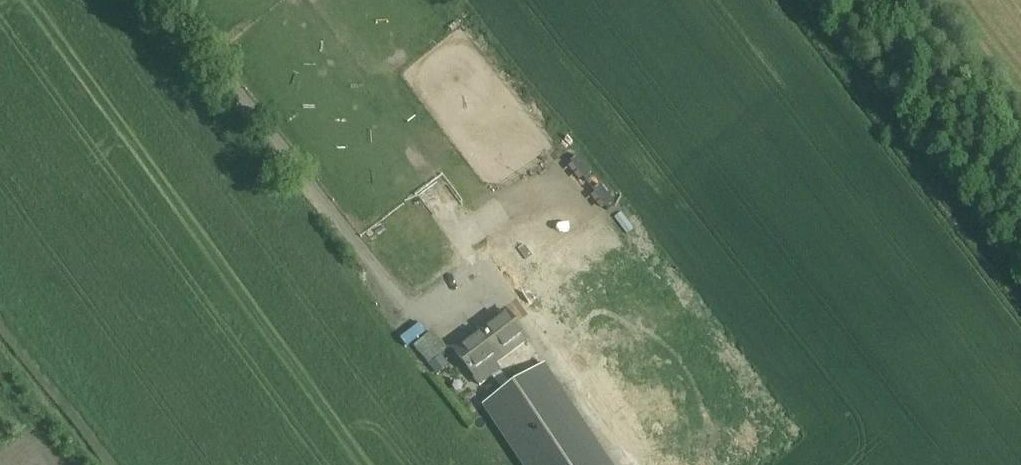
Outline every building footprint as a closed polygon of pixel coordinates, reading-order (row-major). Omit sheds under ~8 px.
[(502,370),(496,362),(527,338),(506,311),(469,339),(453,351),(481,386),(502,370)] [(590,324),(555,341),(561,354),(596,338),(590,324)] [(429,364),(448,349),(434,330),(415,345),(429,364)] [(495,391),(483,398),(494,415),(494,416),(514,447),(525,448),(529,446),(530,433),(526,432),(522,426),(506,424),(493,403),(509,405),(512,379),(530,407),(533,384),(537,391),(550,392),(557,388),(558,379),(545,359),(534,357),(532,370),(521,368),(496,385),(495,391)]
